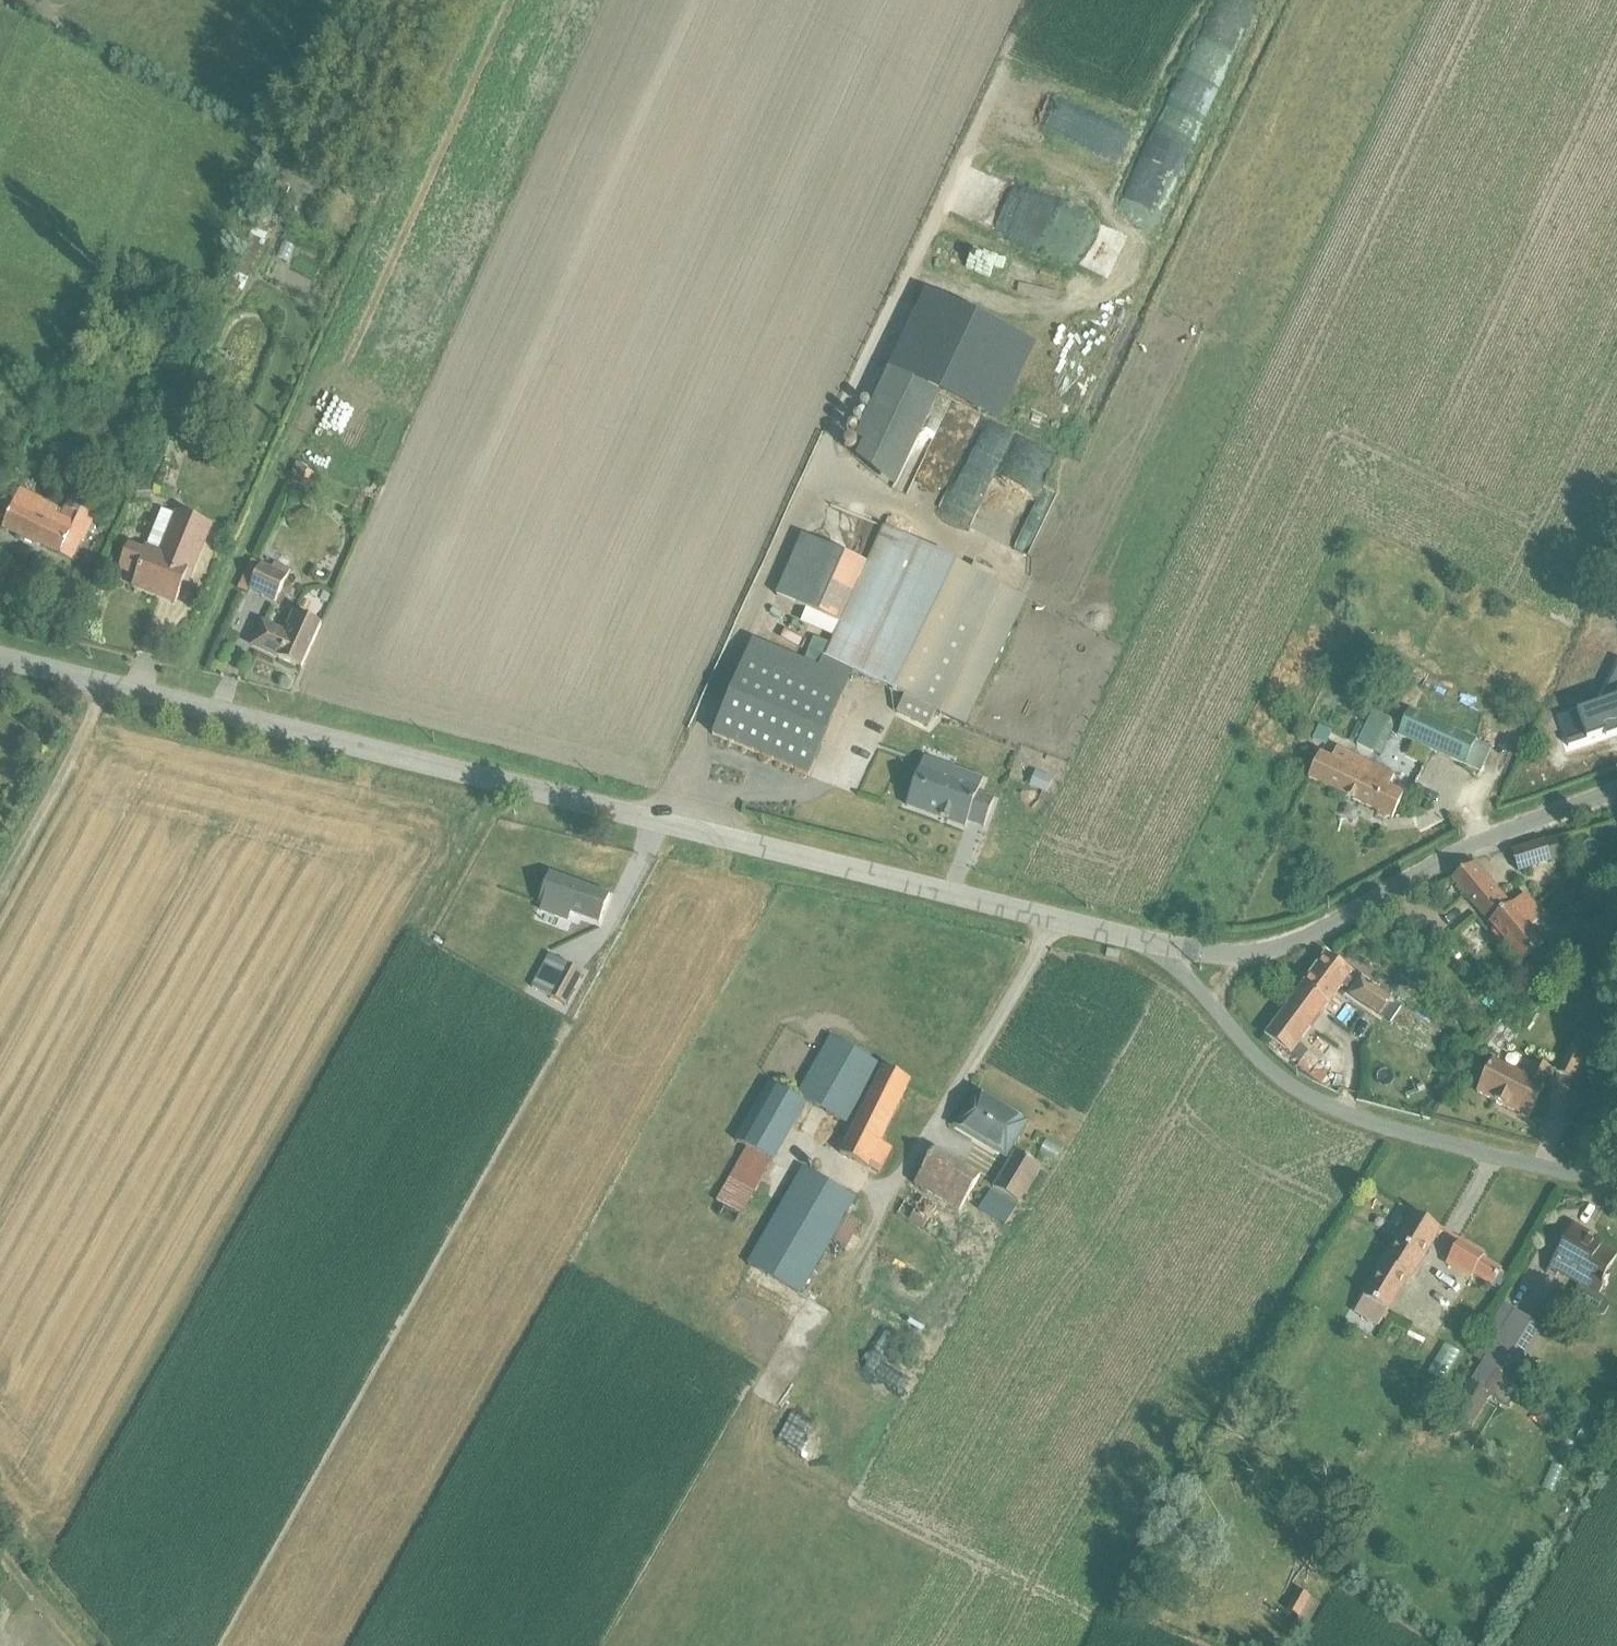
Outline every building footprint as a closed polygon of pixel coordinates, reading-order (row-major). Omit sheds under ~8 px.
[(234,270),(225,292),(236,299),(240,290),(244,292),(271,231),(257,223),(234,270)] [(284,241),(277,257),(288,262),(294,247),(284,241)] [(1029,336),(1083,360),(1094,334),(1041,310),(1029,336)] [(968,366),(972,356),(950,347),(946,357),(968,366)] [(889,369),(855,438),(864,442),(856,457),(896,489),(940,395),(889,369)] [(1000,435),(984,428),(949,510),(976,522),(999,469),(1006,472),(1021,435),(1003,427),(1000,435)] [(333,448),(338,435),(323,429),(318,442),(333,448)] [(297,461),(291,476),(309,485),(314,473),(303,468),(305,465),(297,461)] [(0,504),(0,517),(7,521),(3,529),(74,560),(83,540),(85,541),(90,532),(94,533),(96,527),(93,526),(97,517),(93,514),(97,505),(86,499),(89,491),(76,486),(61,516),(56,514),(60,508),(21,489),(15,505),(2,499),(0,504)] [(130,544),(120,568),(138,575),(134,586),(176,603),(184,584),(190,587),(214,526),(177,510),(175,515),(162,510),(145,551),(130,544)] [(754,639),(714,736),(810,777),(854,670),(905,695),(897,712),(929,727),(936,712),(966,725),(1027,598),(995,582),(998,575),(975,564),(972,571),(884,526),(867,564),(802,536),(776,595),(807,610),(801,622),(834,638),(830,646),(814,637),(804,661),(754,639)] [(250,590),(263,564),(252,560),(238,589),(248,595),(250,590)] [(263,564),(250,590),(276,602),(291,571),(275,563),(273,569),(263,564)] [(264,622),(253,646),(302,668),(322,624),(294,611),(287,627),(291,628),(289,633),(264,622)] [(1600,704),(1577,712),(1585,735),(1567,742),(1569,747),(1605,735),(1616,731),(1616,669),(1600,704)] [(1374,710),(1357,745),(1380,756),(1397,722),(1374,710)] [(1466,766),(1477,741),(1410,710),(1399,735),(1466,766)] [(1320,726),(1313,739),(1327,746),(1333,733),(1320,726)] [(1605,735),(1607,739),(1616,736),(1616,731),(1605,735)] [(1477,741),(1466,766),(1481,772),(1493,748),(1477,741)] [(1321,753),(1309,777),(1376,810),(1378,815),(1385,818),(1389,816),(1393,818),(1405,794),(1390,787),(1395,775),(1337,747),(1332,758),(1321,753)] [(847,753),(837,814),(875,820),(885,759),(847,753)] [(925,757),(907,806),(966,827),(969,821),(985,827),(995,800),(979,792),(983,778),(925,757)] [(1036,772),(1030,787),(1047,794),(1053,779),(1036,772)] [(1545,841),(1512,852),(1519,872),(1561,859),(1555,840),(1545,843),(1545,841)] [(1476,863),(1452,879),(1492,927),(1492,934),(1496,940),(1502,939),(1522,964),(1545,945),(1532,926),(1545,916),(1527,894),(1513,905),(1476,863)] [(544,900),(540,911),(568,921),(572,910),(601,921),(611,895),(551,873),(541,899),(544,900)] [(1291,1055),(1299,1044),(1342,987),(1347,988),(1353,981),(1351,976),(1353,973),(1326,954),(1265,1036),(1291,1055)] [(548,955),(532,987),(567,1005),(584,973),(548,955)] [(1518,969),(1500,986),(1511,997),(1530,981),(1518,969)] [(1362,978),(1350,996),(1391,1023),(1402,1006),(1362,978)] [(1494,987),(1481,1004),(1495,1016),(1509,999),(1494,987)] [(831,1035),(797,1095),(847,1123),(881,1064),(831,1035)] [(1574,1041),(1558,1072),(1573,1080),(1589,1048),(1574,1041)] [(1299,1044),(1291,1055),(1300,1061),(1308,1050),(1299,1044)] [(1493,1059),(1477,1092),(1529,1118),(1552,1069),(1536,1061),(1529,1076),(1493,1059)] [(883,1066),(840,1153),(880,1173),(893,1148),(881,1142),(912,1081),(883,1066)] [(746,1147),(716,1201),(743,1217),(806,1105),(768,1084),(736,1141),(746,1147)] [(976,1089),(953,1128),(1008,1160),(1030,1121),(976,1089)] [(923,1197),(909,1220),(923,1229),(938,1207),(946,1211),(948,1205),(959,1212),(981,1175),(938,1150),(914,1185),(927,1193),(925,1199),(923,1197)] [(1015,1151),(994,1187),(1020,1204),(1042,1167),(1015,1151)] [(804,1167),(748,1263),(801,1294),(857,1198),(804,1167)] [(992,1190),(979,1210),(1006,1226),(1018,1206),(992,1190)] [(1365,1297),(1389,1313),(1411,1277),(1414,1279),(1443,1230),(1415,1213),(1365,1297)] [(848,1215),(834,1239),(848,1247),(861,1223),(848,1215)] [(1546,1272),(1556,1277),(1558,1273),(1581,1286),(1573,1298),(1574,1302),(1597,1315),(1602,1315),(1607,1312),(1610,1307),(1609,1301),(1597,1292),(1616,1256),(1587,1239),(1590,1234),(1574,1224),(1546,1272)] [(1458,1239),(1443,1263),(1471,1279),(1473,1275),(1493,1286),(1502,1271),(1483,1259),(1485,1255),(1458,1239)] [(1389,1313),(1365,1297),(1354,1313),(1377,1326),(1383,1318),(1386,1320),(1389,1313)] [(1484,1363),(1449,1415),(1472,1427),(1491,1397),(1510,1409),(1523,1387),(1513,1381),(1544,1328),(1514,1309),(1511,1315),(1501,1309),(1483,1340),(1492,1346),(1482,1362),(1484,1363)] [(1296,1588),(1284,1608),(1299,1617),(1311,1597),(1296,1588)] [(10,1637),(2,1634),(11,1615),(0,1610),(0,1645),(7,1645),(10,1637)]
